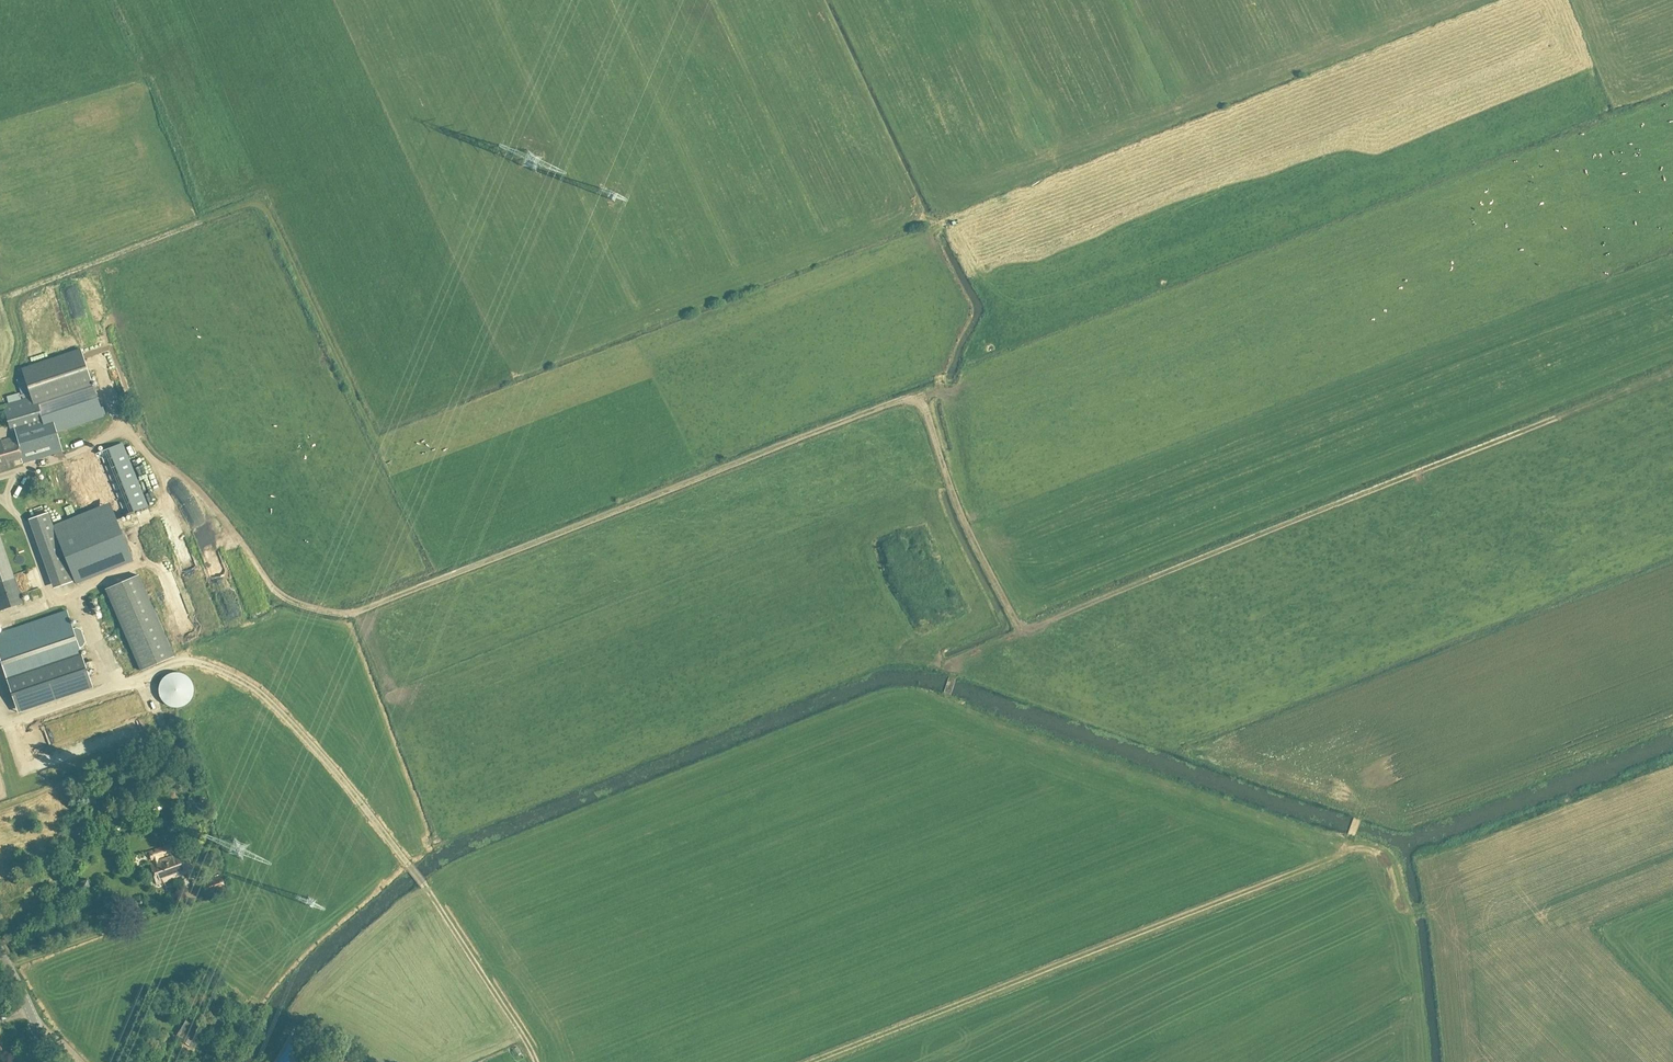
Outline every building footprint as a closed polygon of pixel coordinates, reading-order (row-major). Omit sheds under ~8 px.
[(39,361),(59,354),(52,336),(32,343),(39,361)] [(103,416),(92,381),(81,349),(22,369),(31,396),(4,405),(12,428),(14,427),(16,437),(21,455),(19,456),(21,463),(62,451),(57,432),(103,416)] [(16,437),(0,442),(0,468),(21,463),(19,456),(21,455),(16,437)] [(147,507),(121,443),(94,454),(121,518),(147,507)] [(120,531),(89,456),(73,463),(103,537),(102,538),(91,510),(55,525),(75,580),(114,566),(112,562),(126,556),(125,554),(124,554),(115,533),(120,531)] [(45,458),(37,460),(40,466),(47,463),(45,458)] [(138,481),(148,476),(146,472),(136,476),(138,481)] [(74,581),(50,516),(49,512),(29,519),(54,588),(74,581)] [(153,528),(144,529),(145,543),(154,543),(153,528)] [(0,536),(0,610),(23,602),(0,536)] [(174,656),(138,575),(106,589),(141,670),(174,656)] [(176,595),(177,585),(162,585),(162,595),(176,595)] [(217,629),(208,608),(198,612),(207,634),(217,629)] [(0,633),(0,657),(6,673),(19,712),(93,687),(80,648),(83,646),(86,642),(81,629),(76,627),(73,628),(67,611),(0,633)] [(173,672),(171,673),(170,673),(169,674),(167,674),(165,676),(164,677),(162,679),(161,680),(161,681),(160,683),(160,684),(159,685),(159,686),(159,688),(159,689),(159,690),(159,691),(159,692),(159,693),(159,694),(160,696),(161,698),(162,700),(163,701),(164,702),(165,703),(166,704),(167,704),(169,705),(170,706),(171,706),(173,707),(174,707),(176,707),(178,707),(179,707),(180,707),(182,706),(183,706),(184,705),(186,704),(188,703),(189,701),(191,700),(192,698),(192,697),(193,696),(193,694),(194,693),(194,692),(194,691),(194,690),(194,688),(194,687),(194,686),(193,685),(193,683),(193,682),(192,681),(191,680),(191,679),(189,677),(188,676),(187,676),(186,675),(185,674),(184,673),(182,673),(181,672),(178,672),(176,672),(175,672),(173,672)] [(36,782),(49,776),(47,771),(34,777),(36,782)] [(108,798),(118,793),(113,783),(103,788),(107,797),(101,799),(103,803),(109,800),(108,798)] [(150,863),(157,884),(192,873),(186,852),(159,860),(158,857),(170,854),(167,846),(150,851),(152,858),(153,858),(155,862),(150,863)] [(226,888),(222,875),(204,882),(209,894),(226,888)] [(87,879),(81,881),(83,889),(90,886),(87,879)] [(183,1002),(191,1007),(197,997),(186,990),(180,1000),(183,1002)] [(190,1023),(187,1028),(181,1039),(191,1045),(198,1032),(200,1029),(190,1023)] [(277,1061),(293,1061),(302,1043),(290,1037),(277,1061)]
